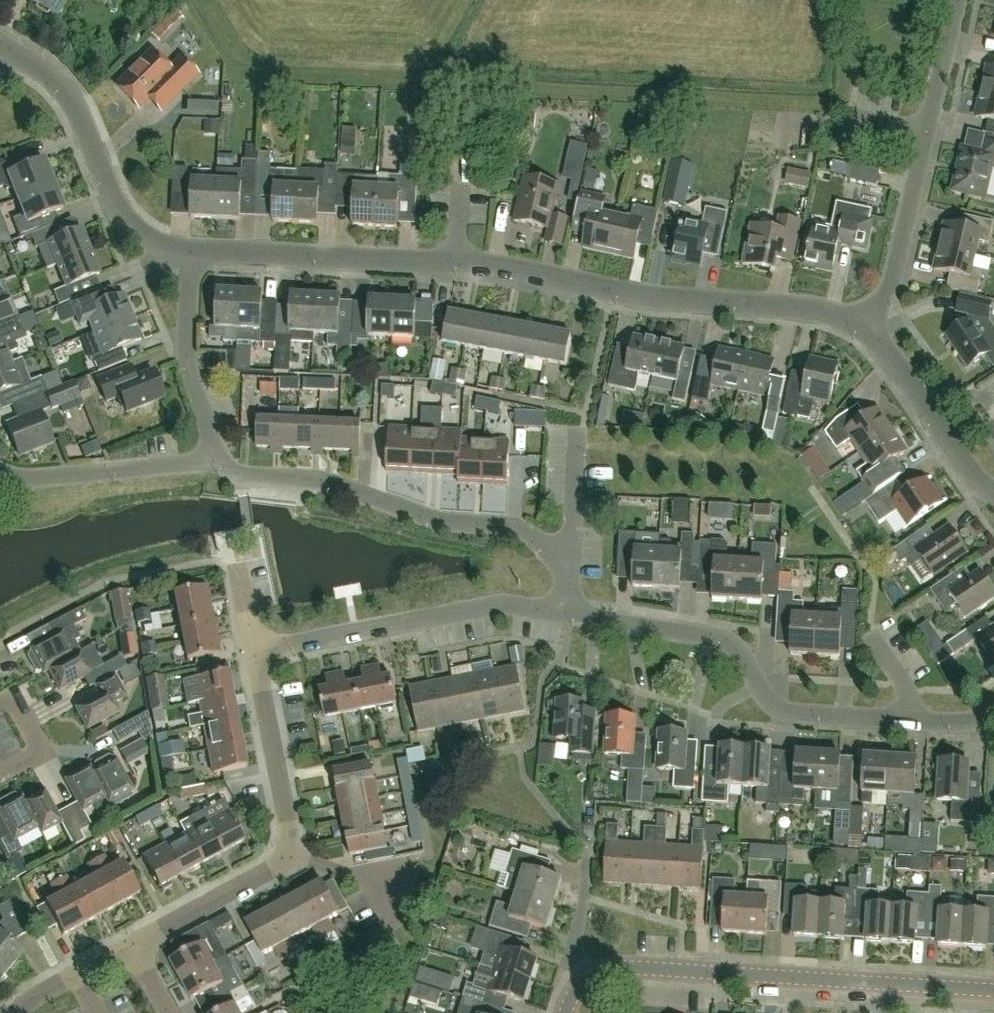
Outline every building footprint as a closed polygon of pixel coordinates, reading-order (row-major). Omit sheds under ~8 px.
[(31,1),(55,16),(65,0),(31,0),(31,1)] [(158,40),(182,18),(175,11),(152,34),(158,40)] [(147,97),(159,109),(196,73),(181,58),(168,70),(150,52),(117,85),(138,107),(147,97)] [(987,66),(982,91),(993,94),(993,67),(987,66)] [(982,91),(976,116),(993,121),(993,94),(982,91)] [(987,137),(983,152),(962,147),(952,190),(984,198),(993,155),(993,139),(987,137)] [(567,157),(585,161),(588,145),(571,141),(567,157)] [(272,220),(295,221),(298,170),(270,168),(271,152),(259,152),(258,160),(257,191),(274,192),(272,220)] [(256,196),(257,191),(258,160),(242,159),(242,169),(218,168),(217,180),(215,218),(239,219),(241,195),(256,196)] [(18,198),(52,184),(43,160),(13,172),(8,161),(0,164),(0,187),(4,185),(5,190),(13,187),(18,198)] [(674,162),(665,201),(685,206),(694,166),(674,162)] [(336,196),(337,174),(338,164),(326,163),(325,171),(298,170),(295,221),(317,223),(317,215),(335,215),(335,207),(336,198),(336,195),(336,196)] [(849,163),(846,179),(877,186),(880,170),(849,163)] [(191,216),(215,218),(217,180),(193,179),(187,179),(188,167),(174,166),(172,194),(192,195),(191,216)] [(808,189),(812,173),(789,168),(785,184),(808,189)] [(352,224),(375,226),(377,187),(378,176),(337,174),(336,196),(336,195),(336,198),(354,199),(352,224)] [(377,187),(375,226),(397,227),(399,202),(416,203),(417,176),(378,174),(378,176),(377,187)] [(561,245),(567,218),(552,214),(559,184),(524,176),(514,220),(548,228),(545,241),(561,245)] [(18,198),(24,214),(12,218),(20,238),(30,234),(44,229),(39,217),(62,208),(52,184),(18,198)] [(582,247),(608,253),(617,213),(603,210),(605,198),(580,193),(571,232),(585,235),(582,247)] [(872,209),(837,202),(830,229),(814,226),(805,265),(832,271),(838,240),(864,246),(872,209)] [(631,216),(617,213),(608,253),(633,259),(639,234),(652,237),(658,210),(633,204),(631,216)] [(722,236),(728,212),(706,207),(702,224),(682,220),(674,258),(700,264),(707,233),(722,236)] [(776,259),(790,262),(800,220),(780,216),(777,230),(752,224),(744,263),(774,270),(776,259)] [(944,223),(939,246),(975,255),(978,241),(988,243),(993,222),(969,216),(967,228),(944,223)] [(60,237),(54,224),(44,229),(30,234),(35,247),(48,242),(57,264),(90,251),(81,228),(60,237)] [(972,268),(975,255),(939,246),(933,269),(956,275),(952,290),(976,296),(982,270),(972,268)] [(57,264),(65,286),(53,291),(59,305),(83,295),(77,282),(99,273),(90,251),(57,264)] [(132,317),(123,294),(112,298),(108,287),(71,302),(79,324),(89,320),(94,331),(132,317)] [(223,340),(237,341),(240,291),(218,289),(216,326),(210,325),(209,337),(223,338),(223,340)] [(240,291),(237,341),(275,343),(276,334),(276,322),(261,321),(262,292),(240,291)] [(314,332),(316,295),(292,293),(289,331),(292,331),(292,335),(276,334),(275,343),(274,370),(290,371),(291,342),(314,343),(314,332)] [(350,356),(352,334),(353,320),(339,320),(340,296),(316,295),(314,332),(328,333),(327,345),(337,345),(337,355),(350,356)] [(393,299),(392,336),(432,338),(433,322),(415,321),(416,300),(415,300),(415,296),(393,295),(393,299)] [(956,312),(969,315),(988,319),(991,303),(960,296),(956,312)] [(352,334),(392,336),(393,299),(369,297),(368,319),(353,318),(353,320),(352,334)] [(420,300),(421,320),(435,320),(434,299),(420,300)] [(17,317),(11,302),(2,306),(0,300),(0,324),(17,317)] [(443,341),(464,345),(470,314),(449,310),(443,341)] [(490,318),(470,314),(464,345),(484,349),(490,318)] [(12,362),(8,352),(18,348),(13,336),(23,332),(17,317),(0,324),(0,367),(12,362)] [(126,360),(121,347),(141,339),(132,317),(94,331),(103,354),(93,358),(98,371),(126,360)] [(510,321),(490,318),(484,349),(504,353),(510,321)] [(980,336),(969,319),(945,335),(968,367),(985,355),(993,368),(993,328),(993,327),(980,336)] [(530,325),(510,321),(504,353),(524,357),(530,325)] [(550,329),(530,325),(524,357),(544,360),(550,329)] [(571,333),(550,329),(544,360),(565,364),(571,333)] [(639,373),(652,376),(659,341),(634,336),(628,362),(614,359),(609,385),(635,391),(639,373)] [(685,347),(659,341),(652,376),(677,381),(673,399),(685,402),(691,376),(679,373),(685,347)] [(680,371),(694,375),(702,351),(688,346),(680,371)] [(712,384),(738,390),(747,352),(734,349),(733,351),(719,348),(712,379),(697,375),(692,399),(708,402),(712,384)] [(227,350),(226,370),(236,370),(236,351),(227,350)] [(760,355),(747,352),(738,390),(766,396),(774,360),(760,357),(760,355)] [(448,376),(452,359),(439,356),(435,373),(448,376)] [(45,392),(46,391),(40,377),(30,380),(21,358),(12,362),(0,367),(0,393),(18,386),(24,400),(45,392)] [(829,403),(837,364),(810,358),(803,391),(788,388),(783,413),(810,419),(814,400),(829,403)] [(136,377),(131,364),(97,378),(106,401),(120,395),(126,411),(163,397),(153,371),(136,377)] [(464,381),(466,371),(453,368),(451,379),(464,381)] [(280,388),(300,389),(300,378),(280,377),(280,388)] [(504,390),(506,379),(493,377),(491,387),(504,390)] [(319,390),(319,379),(303,378),(303,389),(319,390)] [(336,379),(319,379),(319,390),(335,390),(336,379)] [(81,397),(74,380),(46,391),(45,392),(52,408),(81,397)] [(443,395),(446,383),(434,380),(431,393),(443,395)] [(459,385),(446,383),(443,395),(456,398),(459,385)] [(395,385),(382,385),(381,397),(394,397),(395,385)] [(544,399),(546,388),(533,386),(531,396),(544,399)] [(774,433),(783,394),(771,391),(762,430),(774,433)] [(487,411),(490,399),(478,397),(475,408),(487,411)] [(20,415),(42,410),(38,398),(17,403),(20,415)] [(502,402),(490,399),(487,411),(499,413),(502,402)] [(80,437),(93,433),(83,403),(70,408),(80,437)] [(509,440),(461,438),(462,430),(441,429),(442,408),(439,408),(422,407),(421,428),(413,428),(388,426),(386,471),(411,472),(435,473),(458,475),(458,482),(508,485),(509,440)] [(850,440),(859,452),(892,429),(878,407),(856,422),(848,411),(836,419),(825,432),(837,449),(850,440)] [(7,424),(19,454),(52,440),(40,411),(7,424)] [(256,446),(277,447),(278,419),(257,418),(256,446)] [(277,447),(297,448),(298,420),(278,419),(277,447)] [(297,448),(318,449),(319,421),(298,420),(297,448)] [(318,449),(338,449),(339,421),(319,421),(318,449)] [(360,422),(339,421),(338,449),(359,450),(360,422)] [(907,450),(892,429),(859,452),(866,464),(856,471),(871,492),(893,477),(885,465),(907,450)] [(101,439),(86,441),(88,455),(103,453),(101,439)] [(908,524),(942,502),(926,478),(905,492),(896,479),(864,501),(879,523),(898,509),(908,524)] [(912,564),(921,557),(932,573),(966,551),(949,527),(936,536),(929,525),(893,550),(900,561),(907,557),(912,564)] [(632,586),(656,587),(659,550),(645,549),(645,535),(620,533),(618,561),(634,562),(632,586)] [(682,533),(681,541),(681,544),(672,543),(670,540),(662,540),(659,542),(659,550),(656,587),(679,589),(680,565),(692,566),(694,534),(682,533)] [(712,599),(737,600),(739,560),(727,560),(728,544),(724,541),(700,540),(698,571),(714,572),(712,599)] [(739,560),(737,600),(761,601),(763,572),(775,572),(776,544),(752,543),(751,561),(739,560)] [(783,570),(781,586),(796,588),(798,571),(783,570)] [(993,597),(993,593),(980,571),(959,586),(951,575),(930,589),(945,611),(957,603),(966,616),(993,597)] [(173,592),(177,609),(209,602),(206,585),(173,592)] [(119,589),(121,618),(134,617),(131,588),(119,589)] [(790,654),(814,656),(817,616),(803,615),(803,602),(793,601),(794,592),(778,591),(776,623),(792,624),(790,654)] [(177,609),(180,625),(212,619),(209,602),(177,609)] [(829,616),(817,616),(814,656),(839,657),(841,628),(856,629),(857,605),(841,604),(841,608),(829,608),(829,616)] [(85,619),(79,608),(47,626),(52,636),(30,649),(31,651),(27,653),(26,657),(34,671),(38,672),(41,670),(43,673),(47,671),(47,670),(74,656),(74,655),(80,652),(74,641),(79,638),(73,626),(85,619)] [(135,617),(150,614),(149,608),(134,611),(135,617)] [(151,620),(150,614),(135,617),(136,622),(151,620)] [(956,653),(971,644),(974,642),(988,663),(991,661),(993,663),(993,662),(993,627),(987,617),(966,630),(963,632),(949,642),(956,653)] [(180,625),(183,641),(216,635),(212,619),(180,625)] [(216,635),(183,641),(186,659),(219,652),(216,635)] [(141,650),(155,647),(154,641),(140,644),(141,650)] [(156,653),(155,647),(141,650),(142,655),(156,653)] [(87,675),(93,685),(113,674),(117,672),(111,661),(91,672),(80,652),(74,655),(74,656),(47,670),(47,671),(58,691),(87,675)] [(378,707),(396,703),(391,675),(382,676),(379,664),(370,666),(378,707)] [(228,671),(212,674),(211,666),(195,669),(196,677),(194,677),(199,701),(232,695),(228,671)] [(360,710),(378,707),(370,666),(361,668),(363,680),(355,681),(360,710)] [(503,715),(525,710),(516,666),(494,670),(503,715)] [(482,719),(503,715),(494,670),(473,674),(482,719)] [(343,713),(360,710),(355,681),(346,683),(344,671),(335,673),(343,713)] [(343,713),(335,673),(326,674),(328,687),(319,689),(324,717),(343,713)] [(113,674),(93,685),(99,695),(76,708),(87,729),(119,711),(114,703),(126,696),(113,674)] [(460,723),(482,719),(473,674),(452,678),(460,723)] [(163,708),(161,697),(166,696),(163,676),(145,679),(148,699),(149,699),(151,710),(163,708)] [(439,727),(460,723),(452,678),(431,682),(439,727)] [(417,731),(439,727),(431,682),(409,687),(417,731)] [(565,694),(562,699),(557,699),(555,738),(572,739),(571,753),(593,754),(595,711),(583,710),(584,700),(581,700),(578,695),(565,694)] [(203,725),(237,719),(232,695),(199,701),(201,714),(187,717),(189,728),(203,725)] [(165,721),(163,708),(151,710),(153,723),(165,721)] [(118,743),(137,732),(141,740),(142,742),(151,737),(147,711),(136,717),(136,718),(112,731),(118,743)] [(644,769),(645,744),(631,743),(633,716),(607,714),(605,753),(621,753),(620,768),(644,769)] [(241,743),(237,719),(203,725),(208,749),(241,743)] [(695,788),(696,760),(684,759),(686,731),(659,729),(657,768),(674,769),(673,787),(695,788)] [(142,742),(141,740),(119,752),(127,766),(149,754),(142,742)] [(241,743),(208,749),(212,773),(246,767),(241,743)] [(159,758),(171,756),(169,744),(157,746),(159,758)] [(729,784),(743,785),(745,747),(720,745),(719,772),(704,771),(702,802),(727,803),(729,784)] [(409,764),(426,761),(423,747),(407,750),(409,764)] [(770,749),(745,747),(743,785),(757,786),(756,804),(767,804),(767,813),(778,813),(779,804),(779,800),(780,776),(768,775),(770,749)] [(805,789),(815,790),(817,752),(796,750),(794,774),(780,773),(780,776),(779,800),(804,801),(805,789)] [(840,753),(817,752),(815,790),(828,791),(827,803),(851,804),(853,778),(838,777),(840,753)] [(872,792),(887,793),(890,756),(863,754),(860,803),(871,803),(872,792)] [(115,759),(112,760),(110,757),(107,756),(94,763),(93,767),(95,770),(92,771),(92,772),(106,799),(105,799),(108,804),(132,790),(115,759)] [(173,769),(171,756),(159,758),(161,771),(173,769)] [(902,811),(910,811),(908,839),(921,839),(924,795),(914,794),(916,758),(890,756),(887,793),(903,794),(902,811)] [(397,759),(400,777),(411,775),(407,758),(397,759)] [(978,822),(980,791),(967,790),(968,761),(939,760),(937,800),(952,800),(951,820),(978,822)] [(371,765),(350,769),(334,772),(337,789),(374,782),(371,765)] [(77,803),(67,808),(84,839),(91,836),(87,829),(91,827),(83,812),(105,799),(106,799),(92,772),(92,771),(89,766),(64,780),(77,803)] [(400,777),(403,793),(414,791),(411,775),(400,777)] [(374,782),(337,789),(340,805),(378,798),(374,782)] [(192,798),(205,796),(203,784),(190,787),(192,798)] [(180,800),(192,798),(190,787),(178,789),(180,800)] [(44,791),(24,802),(23,802),(38,828),(37,829),(40,835),(60,824),(72,846),(84,839),(67,808),(56,814),(44,791)] [(403,793),(407,810),(417,808),(414,791),(403,793)] [(37,829),(38,828),(23,802),(24,802),(21,797),(19,798),(18,798),(17,796),(13,794),(0,801),(0,816),(0,817),(0,848),(7,860),(9,859),(17,854),(20,852),(14,841),(37,829)] [(381,815),(378,798),(340,805),(344,822),(381,815)] [(150,822),(162,815),(157,805),(144,811),(150,822)] [(876,846),(862,845),(864,807),(851,806),(848,849),(862,850),(876,851),(876,846)] [(407,810),(410,826),(420,824),(417,808),(407,810)] [(140,828),(150,822),(144,811),(134,817),(140,828)] [(222,853),(243,841),(227,812),(205,823),(222,853)] [(652,885),(676,887),(678,847),(666,846),(668,814),(657,814),(657,828),(656,828),(652,885)] [(384,831),(381,815),(344,822),(347,838),(384,831)] [(184,835),(200,865),(222,853),(205,823),(194,829),(188,818),(178,823),(184,835)] [(706,819),(695,818),(693,830),(692,848),(678,847),(676,887),(701,888),(704,830),(706,830),(706,819)] [(424,842),(420,824),(410,826),(413,843),(424,842)] [(604,882),(628,884),(631,843),(617,843),(618,825),(607,824),(604,882)] [(628,884),(652,885),(656,828),(645,827),(644,844),(631,843),(628,884)] [(113,847),(121,842),(114,829),(106,833),(113,847)] [(387,848),(384,831),(347,838),(350,855),(366,852),(387,848)] [(184,835),(163,846),(179,876),(200,865),(184,835)] [(938,841),(922,840),(921,852),(937,853),(938,841)] [(179,876),(163,846),(141,858),(158,888),(179,876)] [(518,893),(518,894),(554,905),(562,880),(538,873),(542,859),(513,850),(505,875),(501,874),(497,887),(518,893)] [(103,856),(95,861),(119,904),(139,894),(121,862),(110,868),(103,856)] [(939,859),(938,873),(970,874),(970,860),(939,859)] [(100,915),(119,904),(95,861),(88,864),(95,877),(83,883),(100,915)] [(81,925),(100,915),(83,883),(72,889),(65,876),(57,881),(81,925)] [(843,920),(855,923),(857,891),(857,881),(858,881),(859,876),(851,876),(851,889),(835,888),(834,905),(820,904),(818,938),(841,940),(843,920)] [(722,932),(744,934),(746,898),(733,897),(734,881),(713,879),(711,910),(723,910),(722,932)] [(57,881),(50,885),(57,897),(45,904),(62,935),(81,925),(57,881)] [(327,920),(340,914),(322,881),(302,892),(327,937),(327,936),(334,949),(339,960),(348,956),(335,932),(334,932),(327,920)] [(781,883),(747,881),(746,898),(744,934),(766,935),(767,912),(779,913),(781,883)] [(794,936),(818,938),(820,904),(821,893),(807,892),(808,887),(785,885),(783,916),(795,917),(794,936)] [(937,945),(962,947),(964,913),(949,912),(950,898),(941,898),(942,887),(930,886),(929,894),(927,925),(939,926),(937,945)] [(865,942),(890,944),(892,910),(878,909),(879,892),(857,891),(855,923),(866,924),(865,942)] [(319,941),(327,937),(302,892),(283,903),(301,935),(312,928),(319,941)] [(915,924),(927,925),(929,894),(907,893),(906,909),(892,910),(890,944),(913,944),(915,924)] [(547,930),(554,905),(518,894),(513,908),(497,903),(490,927),(518,936),(522,923),(547,930)] [(964,913),(962,947),(985,948),(986,929),(993,929),(993,898),(978,897),(977,913),(964,913)] [(2,921),(0,923),(0,968),(5,972),(21,954),(10,944),(15,938),(27,931),(11,901),(0,907),(0,918),(2,921)] [(283,903),(264,913),(289,957),(296,953),(290,941),(301,935),(283,903)] [(281,961),(289,957),(264,913),(245,924),(254,941),(263,955),(274,949),(281,961)] [(234,959),(252,951),(235,914),(217,922),(234,959)] [(171,963),(181,982),(226,958),(220,948),(221,947),(211,928),(190,939),(195,950),(171,963)] [(515,953),(519,940),(493,932),(489,945),(486,954),(485,954),(481,967),(494,971),(495,969),(531,980),(537,960),(523,955),(515,953)] [(339,960),(334,949),(326,953),(332,964),(339,960)] [(226,958),(181,982),(192,1002),(217,988),(222,999),(244,987),(233,969),(232,969),(226,958)] [(481,967),(478,978),(475,987),(467,985),(463,997),(494,1007),(497,1008),(501,994),(524,1002),(531,980),(495,969),(494,971),(481,967)] [(254,1007),(244,987),(222,999),(228,1010),(222,1012),(242,1012),(254,1007)] [(425,1010),(437,1007),(433,992),(421,996),(425,1010)] [(494,1007),(463,997),(459,1012),(492,1012),(494,1007)]
